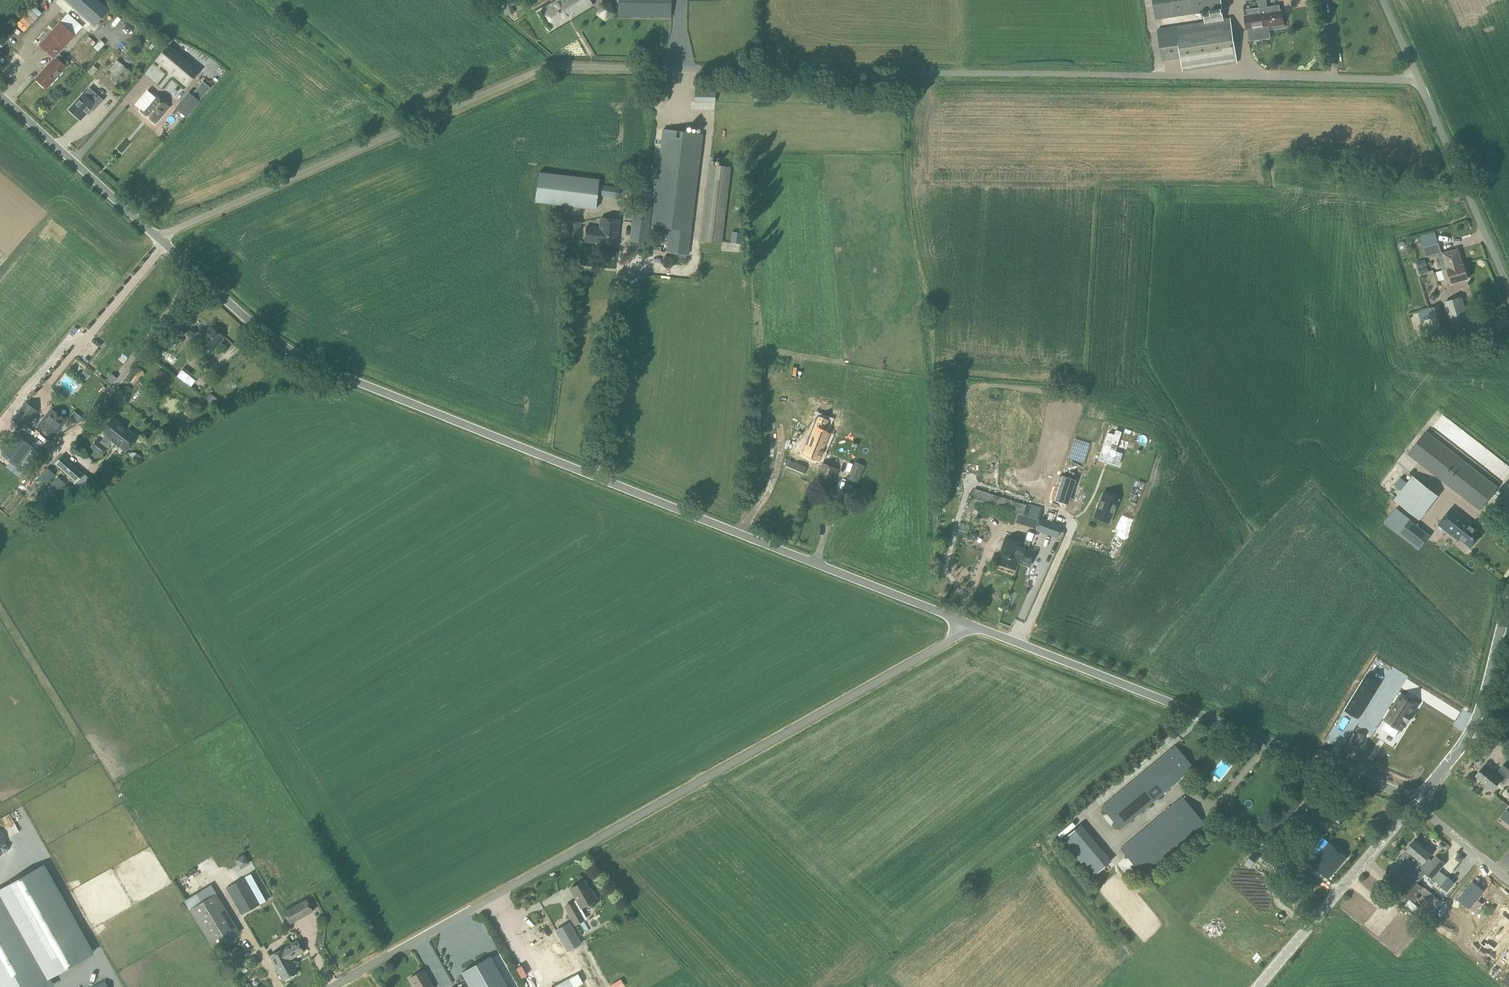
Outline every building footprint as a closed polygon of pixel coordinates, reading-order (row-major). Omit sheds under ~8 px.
[(42,11),(51,5),(48,0),(39,6),(42,11)] [(111,9),(100,0),(65,0),(96,26),(111,9)] [(554,28),(592,5),(589,0),(558,0),(543,9),(554,28)] [(671,0),(619,0),(619,9),(618,17),(671,18),(671,0)] [(1219,0),(1153,0),(1156,20),(1203,13),(1205,22),(1157,30),(1162,61),(1181,58),(1183,71),(1237,63),(1230,19),(1222,20),(1221,10),(1220,10),(1219,0)] [(1282,10),(1280,11),(1279,5),(1260,9),(1260,14),(1245,16),(1247,30),(1248,30),(1250,40),(1270,37),(1268,27),(1275,26),(1276,29),(1284,28),(1282,10)] [(61,21),(60,21),(39,45),(54,59),(36,79),(47,89),(66,67),(66,66),(69,63),(68,62),(60,54),(76,35),(81,30),(65,16),(61,21)] [(112,28),(119,31),(122,24),(114,22),(112,28)] [(126,42),(132,35),(126,30),(120,37),(126,42)] [(157,60),(187,86),(199,71),(169,45),(157,60)] [(18,60),(2,46),(0,48),(0,63),(8,71),(18,60)] [(99,65),(103,68),(110,61),(105,57),(99,65)] [(148,75),(154,67),(148,63),(143,71),(148,75)] [(88,72),(92,75),(98,69),(94,65),(88,72)] [(115,83),(124,74),(117,67),(108,76),(115,83)] [(200,76),(204,79),(210,71),(206,68),(200,76)] [(668,102),(669,92),(652,91),(651,101),(668,102)] [(715,103),(715,92),(695,92),(695,102),(715,103)] [(84,94),(70,110),(81,120),(91,108),(94,111),(103,100),(95,93),(90,99),(84,94)] [(188,109),(195,100),(187,93),(180,102),(188,109)] [(754,104),(774,103),(774,94),(754,95),(754,104)] [(838,105),(838,95),(818,94),(817,104),(838,105)] [(156,123),(169,107),(154,95),(141,112),(156,123)] [(194,103),(184,115),(190,119),(199,107),(194,103)] [(159,135),(166,138),(170,130),(164,126),(159,135)] [(670,228),(669,235),(690,238),(703,134),(663,129),(651,226),(670,228)] [(722,244),(731,167),(709,164),(699,241),(722,244)] [(599,180),(539,172),(536,202),(595,209),(599,180)] [(605,187),(599,186),(598,195),(618,198),(620,187),(605,185),(605,187)] [(650,200),(652,189),(641,188),(639,199),(635,198),(630,242),(647,244),(652,200),(650,200)] [(617,246),(620,221),(602,219),(601,229),(588,227),(586,241),(599,243),(599,244),(617,246)] [(579,242),(582,221),(568,220),(566,241),(579,242)] [(669,235),(667,252),(688,255),(690,238),(669,235)] [(1439,244),(1424,248),(1427,257),(1441,253),(1439,244)] [(1463,265),(1458,250),(1443,254),(1444,258),(1440,259),(1443,271),(1463,265)] [(1464,265),(1463,265),(1443,271),(1447,285),(1468,279),(1464,265)] [(1441,277),(1435,278),(1438,287),(1443,286),(1441,277)] [(1462,297),(1445,302),(1453,330),(1470,325),(1462,297)] [(1436,332),(1447,329),(1440,306),(1430,309),(1436,332)] [(212,352),(223,337),(210,327),(199,342),(212,352)] [(107,328),(100,336),(106,341),(114,332),(107,328)] [(158,343),(152,351),(158,356),(165,348),(158,343)] [(135,385),(144,372),(139,368),(129,381),(135,385)] [(57,388),(69,397),(74,390),(62,381),(57,388)] [(26,424),(37,411),(26,402),(15,415),(26,424)] [(54,438),(66,421),(51,409),(38,426),(54,438)] [(759,433),(761,415),(751,414),(749,432),(759,433)] [(126,451),(137,437),(114,419),(103,433),(106,435),(100,442),(97,439),(90,447),(102,457),(113,441),(126,451)] [(814,428),(804,453),(820,459),(830,434),(814,428)] [(1498,487),(1426,431),(1408,454),(1477,507),(1477,508),(1479,510),(1479,509),(1480,510),(1498,487)] [(18,467),(33,447),(16,435),(1,454),(18,467)] [(865,467),(869,453),(829,441),(825,455),(865,467)] [(41,460),(46,452),(37,445),(32,453),(41,460)] [(1104,447),(1100,459),(1119,465),(1122,453),(1104,447)] [(82,488),(91,479),(75,466),(62,455),(55,464),(82,488)] [(831,487),(838,470),(822,464),(815,481),(831,487)] [(47,484),(55,474),(47,468),(39,478),(47,484)] [(1437,495),(1413,476),(1395,500),(1418,518),(1437,495)] [(46,507),(66,484),(57,477),(38,500),(46,507)] [(859,498),(862,491),(848,485),(845,493),(859,498)] [(27,498),(15,488),(0,505),(0,510),(9,518),(27,498)] [(1036,529),(1042,510),(974,488),(968,507),(1036,529)] [(1103,493),(1094,517),(1109,523),(1118,499),(1103,493)] [(1349,520),(1357,510),(1347,501),(1338,510),(1349,520)] [(1471,547),(1482,533),(1474,527),(1475,525),(1453,508),(1439,525),(1459,540),(1461,539),(1471,547)] [(1037,530),(1057,538),(1061,526),(1041,518),(1037,530)] [(1410,520),(1399,534),(1419,550),(1430,536),(1410,520)] [(1030,566),(1035,551),(1024,547),(1025,543),(1005,537),(997,563),(1016,570),(1019,562),(1030,566)] [(1358,719),(1381,683),(1380,683),(1379,683),(1367,676),(1367,675),(1345,710),(1345,711),(1346,710),(1358,717),(1358,718),(1358,719)] [(1400,696),(1386,720),(1393,724),(1394,725),(1401,729),(1406,721),(1407,722),(1412,715),(1411,714),(1416,706),(1409,701),(1408,700),(1407,700),(1400,696)] [(1175,746),(1102,807),(1121,829),(1194,768),(1175,746)] [(1499,769),(1508,777),(1508,760),(1508,759),(1499,769)] [(1282,765),(1278,774),(1294,781),(1298,771),(1282,765)] [(1475,776),(1492,790),(1501,779),(1484,765),(1475,776)] [(1307,773),(1304,781),(1321,788),(1324,780),(1307,773)] [(1179,785),(1184,790),(1196,779),(1191,774),(1179,785)] [(1321,799),(1327,804),(1334,796),(1329,791),(1321,799)] [(1121,848),(1143,875),(1205,824),(1182,797),(1121,848)] [(1295,825),(1309,835),(1324,814),(1311,804),(1295,825)] [(1252,836),(1258,829),(1251,823),(1245,830),(1252,836)] [(1062,840),(1093,876),(1111,861),(1081,824),(1062,840)] [(1467,839),(1477,850),(1487,840),(1480,832),(1477,836),(1474,833),(1467,839)] [(1284,858),(1292,865),(1311,844),(1303,837),(1284,858)] [(1313,863),(1329,878),(1346,858),(1322,837),(1315,845),(1323,852),(1313,863)] [(1422,865),(1425,868),(1423,871),(1432,879),(1445,864),(1436,855),(1432,861),(1428,858),(1432,853),(1416,839),(1406,851),(1405,852),(1422,865)] [(1283,872),(1253,852),(1246,863),(1276,884),(1283,872)] [(1422,865),(1405,852),(1396,863),(1412,877),(1422,865)] [(1411,878),(1412,877),(1396,863),(1388,873),(1400,883),(1401,881),(1406,886),(1412,879),(1411,878)] [(0,890),(0,986),(33,986),(92,954),(91,953),(90,954),(79,960),(45,900),(58,893),(43,866),(0,890)] [(1306,902),(1319,886),(1304,873),(1291,888),(1306,902)] [(226,888),(241,915),(260,904),(245,877),(226,888)] [(1448,877),(1440,886),(1447,892),(1455,882),(1448,877)] [(584,881),(570,889),(577,899),(564,906),(575,926),(587,919),(581,908),(596,899),(591,890),(590,890),(584,881)] [(213,948),(240,932),(211,884),(184,900),(213,948)] [(1473,886),(1462,897),(1467,902),(1478,891),(1473,886)] [(1415,896),(1407,906),(1425,921),(1434,911),(1415,896)] [(306,899),(284,911),(291,924),(314,911),(306,899)] [(1491,908),(1481,919),(1497,932),(1507,921),(1491,908)] [(1488,943),(1497,932),(1481,919),(1472,930),(1488,943)] [(565,952),(580,943),(568,922),(553,930),(565,952)] [(298,941),(270,956),(283,980),(298,973),(291,959),(304,952),(298,941)] [(223,953),(232,968),(244,961),(237,946),(223,953)] [(462,972),(470,986),(508,986),(491,956),(462,972)] [(410,978),(415,986),(434,986),(424,970),(410,978)] [(574,986),(577,986),(584,983),(578,973),(569,979),(574,986)]
